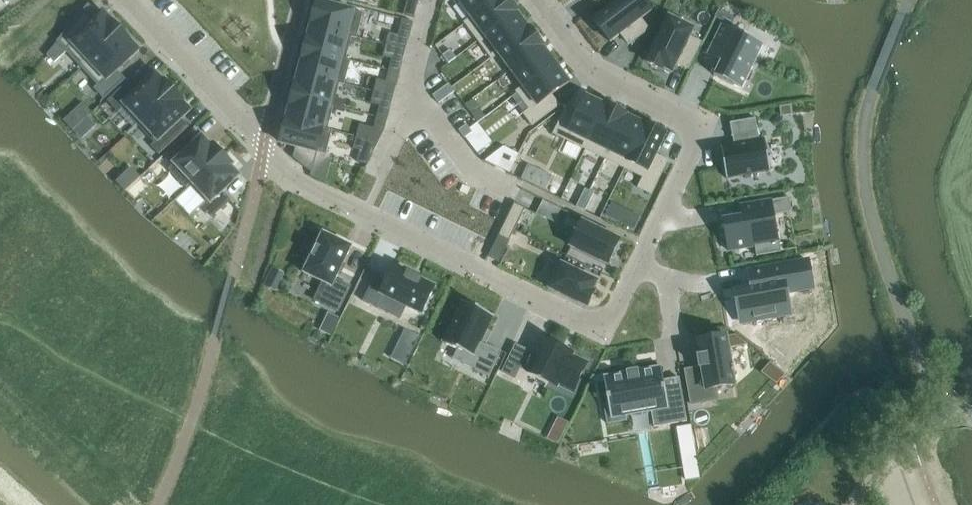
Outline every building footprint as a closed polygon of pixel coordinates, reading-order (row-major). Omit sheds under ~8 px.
[(403,15),(413,18),(418,1),(413,0),(407,0),(403,15)] [(455,4),(458,1),(471,18),(471,19),(496,0),(453,0),(455,4)] [(464,23),(478,41),(516,12),(507,0),(496,0),(471,19),(471,18),(464,23)] [(593,21),(609,42),(620,34),(628,45),(648,30),(640,19),(650,12),(641,0),(621,0),(593,21)] [(317,1),(311,26),(351,36),(351,38),(356,39),(362,14),(319,2),(318,2),(317,1)] [(717,12),(714,18),(731,26),(734,20),(735,19),(718,11),(717,12)] [(84,12),(58,42),(82,68),(120,32),(103,14),(94,22),(84,12)] [(516,12),(478,41),(491,59),(498,54),(497,53),(529,29),(529,28),(528,28),(517,13),(516,12)] [(668,18),(646,64),(662,71),(663,69),(671,73),(676,64),(687,70),(700,43),(689,37),(693,29),(668,18)] [(397,36),(408,39),(412,23),(402,20),(397,36)] [(719,62),(713,76),(741,90),(763,45),(720,24),(706,55),(702,53),(702,54),(719,62)] [(311,26),(305,49),(345,60),(345,59),(351,38),(351,36),(311,26)] [(529,29),(497,53),(498,54),(510,71),(542,46),(529,29)] [(120,32),(82,68),(99,86),(95,89),(104,98),(124,80),(115,71),(137,50),(120,32)] [(542,46),(510,71),(523,87),(523,88),(555,64),(543,47),(542,46)] [(305,49),(298,73),(339,83),(339,84),(343,85),(350,60),(345,59),(345,60),(305,49)] [(450,50),(442,56),(448,64),(455,58),(450,50)] [(391,60),(388,71),(399,74),(402,62),(391,59),(391,60)] [(523,87),(516,92),(529,110),(523,114),(532,125),(559,106),(551,95),(569,82),(555,64),(523,88),(523,87)] [(385,82),(385,83),(396,85),(399,74),(388,71),(385,82)] [(139,73),(108,102),(117,111),(121,108),(137,126),(174,92),(165,82),(163,83),(155,74),(147,82),(139,73)] [(298,73),(292,96),(333,107),(342,109),(344,102),(335,99),(339,84),(339,83),(298,73)] [(448,84),(440,90),(446,98),(454,92),(448,84)] [(440,90),(432,96),(438,104),(446,98),(440,90)] [(158,155),(189,127),(181,119),(190,111),(181,102),(183,101),(174,92),(137,126),(154,143),(151,146),(158,155)] [(292,96),(286,119),(327,130),(327,129),(333,107),(292,96)] [(564,111),(553,134),(585,149),(606,106),(605,105),(605,106),(586,96),(576,117),(564,111)] [(472,100),(464,105),(471,115),(479,109),(472,100)] [(379,106),(376,118),(386,120),(389,109),(379,106)] [(606,106),(585,149),(605,159),(626,115),(606,106)] [(791,106),(779,107),(781,117),(792,115),(791,106)] [(626,115),(605,159),(624,168),(645,125),(644,124),(644,125),(626,116),(627,116),(626,115)] [(373,129),(383,132),(386,120),(376,118),(373,129)] [(88,119),(83,124),(91,132),(96,127),(88,119)] [(286,119),(280,144),(281,144),(325,155),(332,130),(327,129),(327,130),(286,119)] [(720,147),(726,179),(769,171),(764,140),(759,141),(755,119),(729,123),(733,145),(720,147)] [(466,125),(458,131),(464,139),(472,133),(466,125)] [(645,125),(624,168),(643,178),(638,188),(651,194),(667,161),(655,155),(666,135),(645,125)] [(188,138),(168,157),(174,164),(168,170),(187,190),(190,187),(189,186),(222,155),(213,146),(211,148),(202,138),(195,145),(188,138)] [(503,148),(485,162),(509,173),(518,155),(503,148)] [(359,151),(356,162),(367,165),(372,154),(359,150),(359,151)] [(222,155),(189,186),(190,187),(206,204),(203,208),(211,217),(229,201),(221,192),(237,176),(229,167),(231,165),(222,155)] [(528,165),(521,179),(544,191),(551,177),(528,165)] [(132,170),(124,178),(133,187),(140,179),(132,170)] [(584,189),(580,198),(589,203),(593,194),(584,189)] [(580,198),(575,207),(584,212),(589,203),(580,198)] [(743,218),(723,222),(729,251),(754,247),(756,257),(780,252),(773,215),(791,212),(788,198),(741,206),(743,218)] [(513,204),(503,225),(514,231),(524,209),(513,204)] [(629,212),(622,225),(633,231),(639,217),(629,212)] [(581,222),(569,246),(607,265),(619,241),(581,222)] [(503,225),(498,236),(509,241),(514,231),(503,225)] [(351,247),(322,233),(303,273),(322,283),(314,301),(337,312),(349,287),(335,280),(351,247)] [(560,264),(548,289),(586,307),(594,292),(592,290),(596,282),(560,264)] [(752,296),(736,298),(741,323),(787,315),(783,294),(796,292),(791,264),(748,272),(752,296)] [(272,268),(264,286),(268,288),(275,274),(281,277),(283,274),(272,268)] [(375,277),(363,302),(376,308),(382,296),(421,314),(434,287),(394,268),(387,282),(375,277)] [(489,377),(501,352),(480,342),(492,317),(493,317),(493,316),(461,301),(460,302),(461,302),(442,342),(442,341),(441,342),(479,360),(474,370),(489,377)] [(404,331),(397,346),(411,353),(418,338),(404,331)] [(697,358),(699,368),(685,371),(691,405),(717,401),(715,389),(735,385),(733,373),(734,372),(733,367),(732,367),(726,336),(696,342),(698,357),(697,358)] [(515,346),(502,373),(514,379),(519,368),(556,386),(557,384),(572,392),(586,363),(571,356),(572,355),(543,341),(536,356),(515,346)] [(603,405),(607,424),(626,421),(625,416),(651,412),(653,427),(686,422),(678,378),(663,381),(661,367),(603,377),(608,404),(603,405)] [(557,418),(552,428),(563,433),(568,423),(557,418)] [(693,441),(679,444),(681,454),(695,451),(693,441)]
